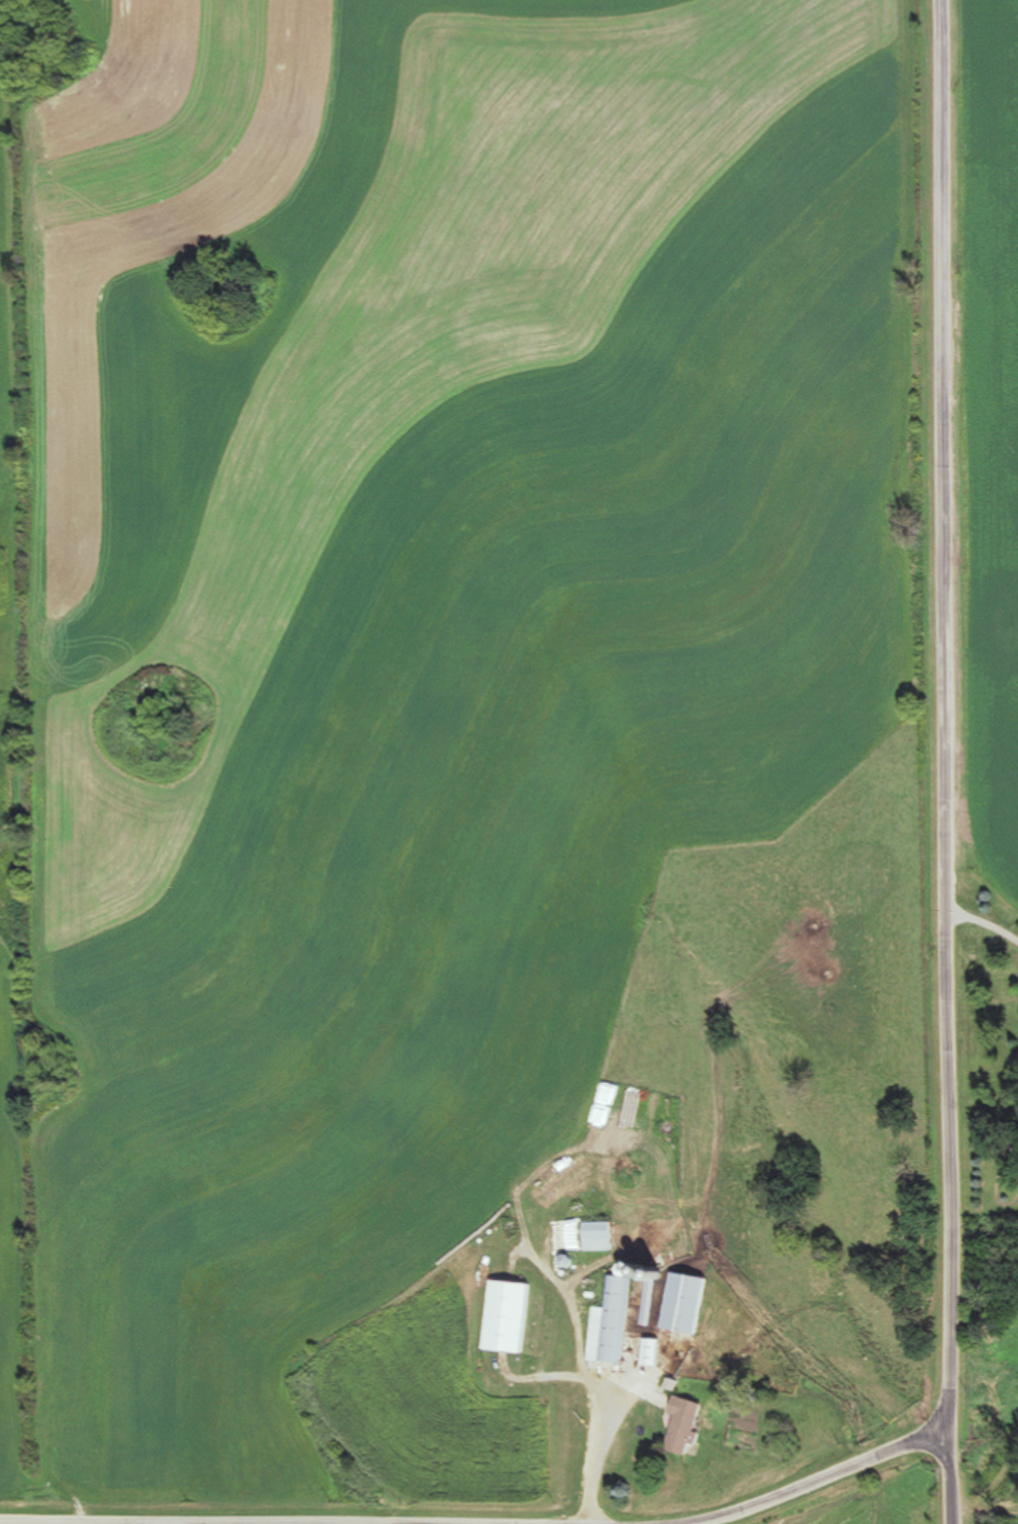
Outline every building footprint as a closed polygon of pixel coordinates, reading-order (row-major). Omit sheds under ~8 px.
[(615,1251),(615,1222),(584,1222),(584,1251),(615,1251)] [(703,1335),(712,1279),(676,1274),(667,1330),(703,1335)] [(632,1278),(606,1276),(603,1317),(599,1363),(625,1365),(632,1278)] [(535,1285),(491,1280),(485,1350),(529,1354),(535,1285)] [(662,1367),(662,1341),(645,1341),(645,1367),(662,1367)] [(711,1406),(679,1397),(674,1416),(680,1418),(671,1451),(697,1458),(711,1406)]
